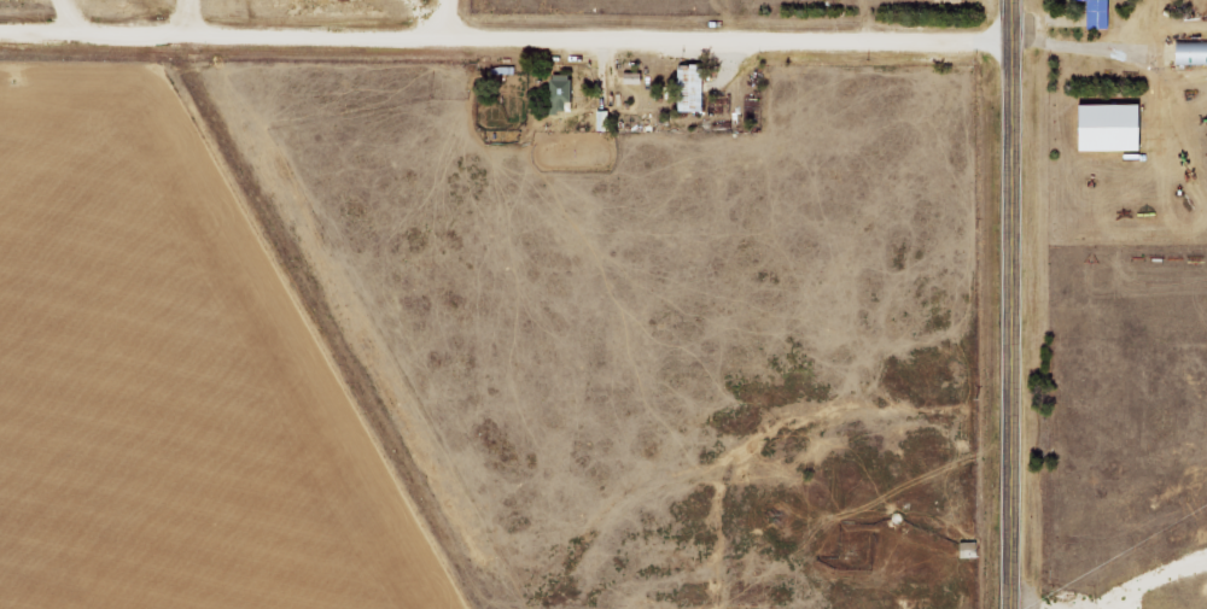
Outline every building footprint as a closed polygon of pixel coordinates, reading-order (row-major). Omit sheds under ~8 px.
[(1115,0),(1079,0),(1079,1),(1093,1),(1092,29),(1114,30),(1115,0)] [(1206,65),(1206,42),(1180,42),(1181,66),(1206,65)] [(708,66),(684,66),(685,113),(710,112),(708,66)] [(1150,105),(1081,106),(1081,118),(1090,118),(1090,152),(1151,151),(1150,105)]
